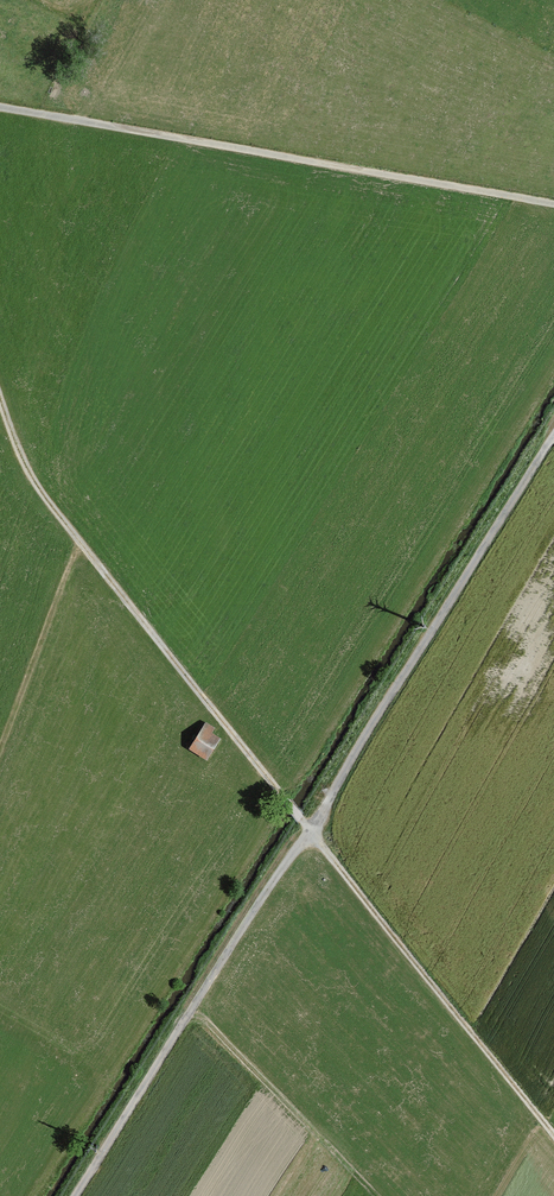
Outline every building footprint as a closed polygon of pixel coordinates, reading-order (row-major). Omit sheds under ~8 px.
[(213,730),(216,725),(205,718),(189,748),(208,758),(221,734),(213,730)]
